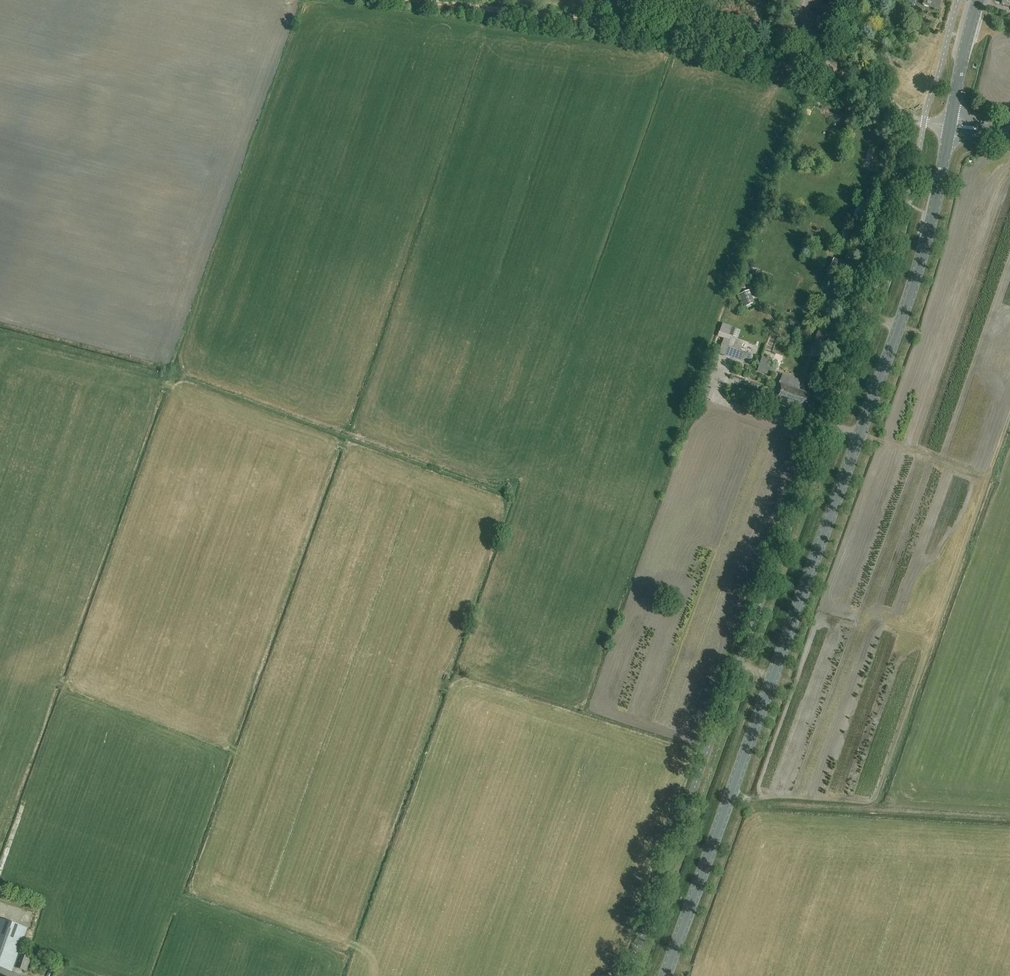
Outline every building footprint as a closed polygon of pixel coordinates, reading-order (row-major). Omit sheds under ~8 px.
[(924,2),(923,5),(928,7),(929,6),(938,9),(941,0),(919,0),(924,2)] [(866,204),(858,201),(850,220),(858,224),(866,204)] [(852,231),(845,228),(837,245),(844,248),(852,231)] [(740,294),(745,307),(755,303),(749,290),(740,294)] [(824,352),(834,327),(822,322),(812,347),(824,352)] [(737,338),(739,330),(732,328),(730,335),(731,336),(737,338)] [(748,363),(751,355),(739,351),(742,342),(730,338),(724,355),(748,363)] [(758,372),(767,375),(771,360),(762,358),(758,372)] [(783,374),(780,381),(774,402),(791,407),(792,405),(803,409),(808,394),(797,390),(798,387),(801,380),(783,374)] [(28,928),(0,918),(0,966),(13,971),(28,928)] [(27,972),(33,957),(21,952),(15,968),(27,972)]
